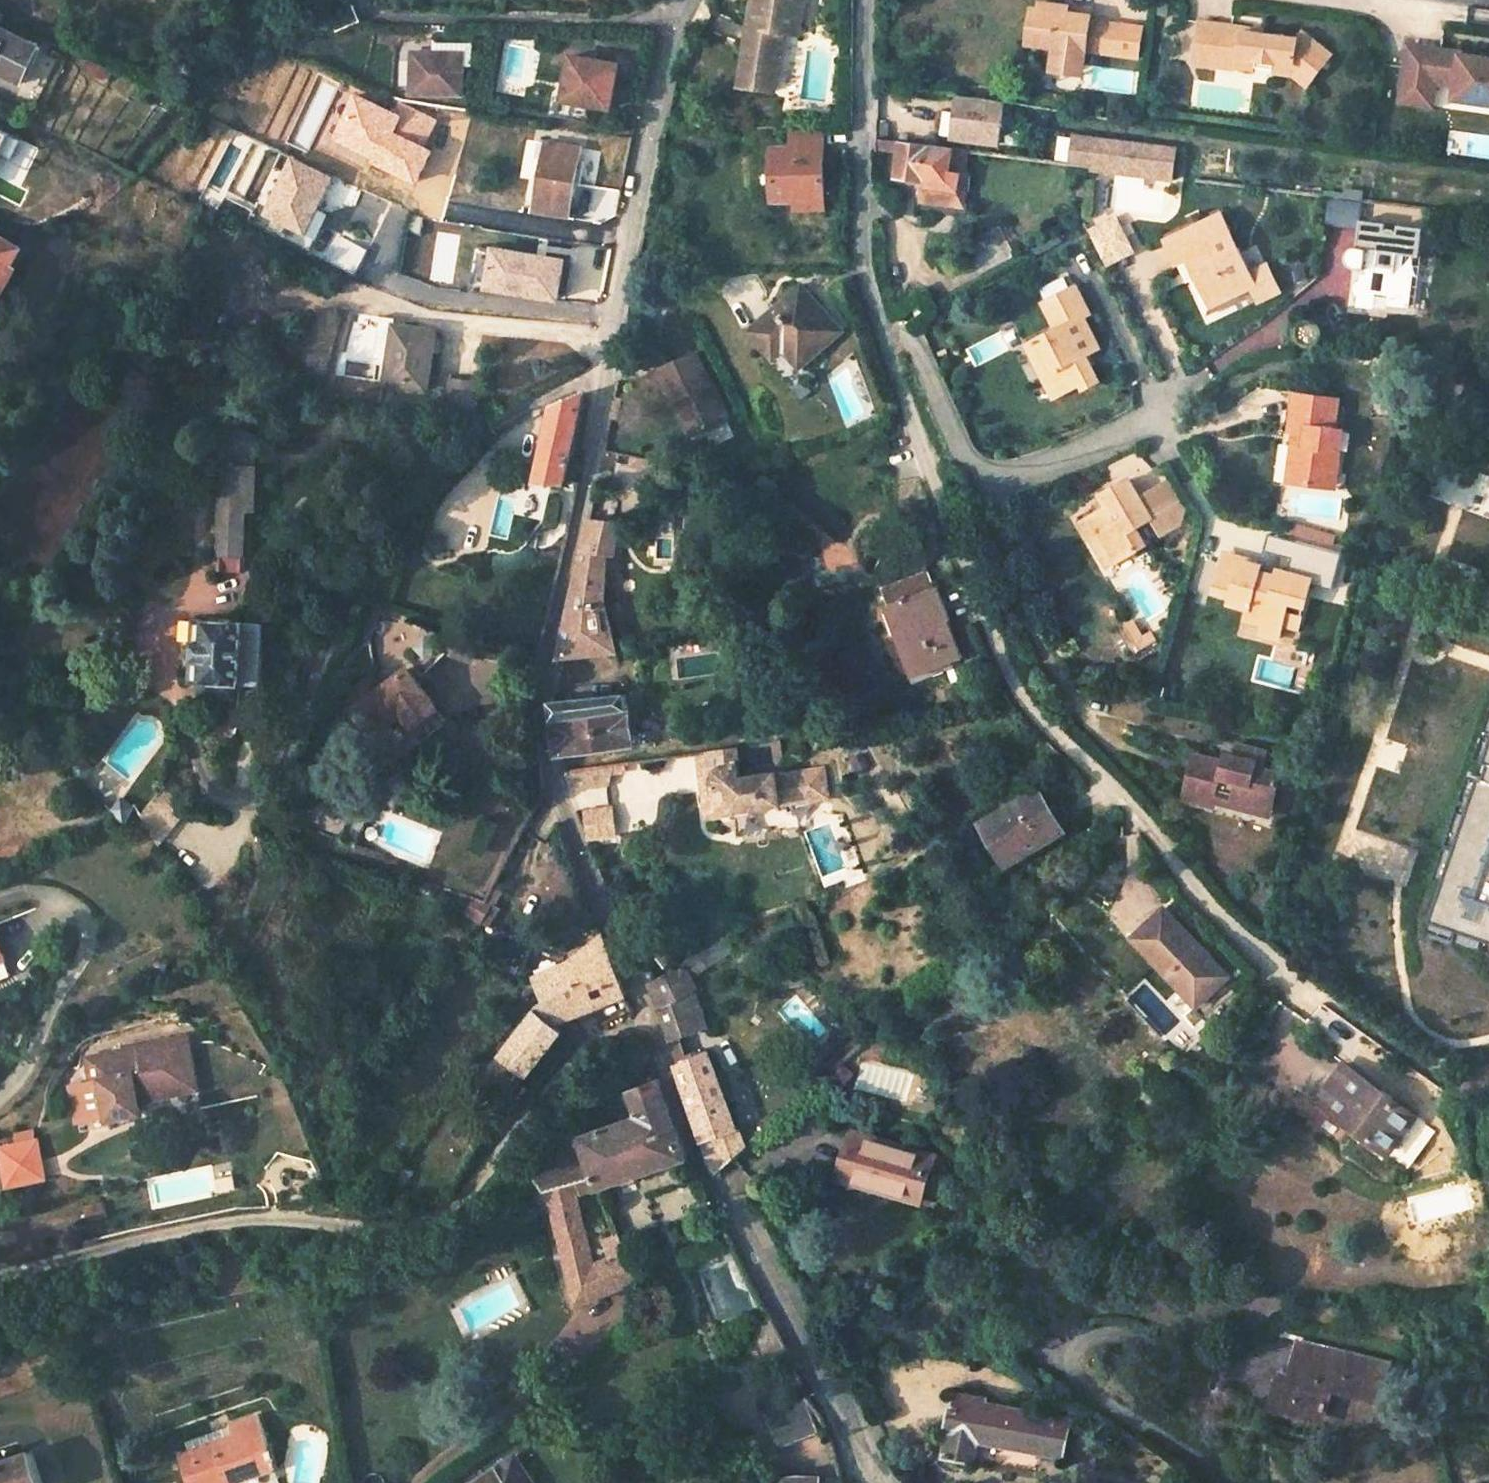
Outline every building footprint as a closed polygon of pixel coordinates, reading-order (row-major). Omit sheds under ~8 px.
[(739,85),(775,91),(784,33),(799,36),(804,0),(752,0),(739,85)] [(1083,66),(1085,51),(1134,59),(1139,29),(1090,21),(1091,16),(1069,13),(1070,6),(1041,2),(1039,15),(1030,22),(1029,29),(1035,37),(1034,44),(1054,46),(1052,61),(1060,62),(1060,59),(1075,61),(1075,65),(1083,66)] [(1034,2),(1030,22),(1039,15),(1041,2),(1034,2)] [(1092,10),(1070,6),(1069,13),(1091,16),(1092,10)] [(329,15),(334,31),(360,23),(354,7),(329,15)] [(1294,72),(1310,84),(1333,53),(1303,30),(1298,37),(1264,33),(1252,31),(1252,27),(1199,20),(1194,63),(1218,66),(1219,56),(1238,58),(1237,65),(1256,67),(1256,64),(1274,67),(1273,70),(1294,72)] [(16,81),(34,43),(0,27),(0,74),(16,81)] [(1027,43),(1034,44),(1035,37),(1029,29),(1027,43)] [(1447,109),(1449,96),(1488,101),(1488,52),(1407,42),(1399,103),(1447,109)] [(34,43),(16,81),(27,87),(46,48),(34,43)] [(412,54),(411,94),(460,94),(461,55),(412,54)] [(569,56),(562,99),(609,107),(616,64),(569,56)] [(1219,56),(1218,66),(1237,68),(1237,65),(1238,58),(1219,56)] [(1081,75),(1083,66),(1075,65),(1075,61),(1060,59),(1060,62),(1052,61),(1050,70),(1081,75)] [(955,136),(1000,143),(1006,101),(961,95),(955,136)] [(0,125),(0,193),(22,202),(46,145),(0,125)] [(773,147),(774,201),(825,201),(825,132),(793,132),(793,147),(773,147)] [(1178,147),(1078,135),(1076,161),(1175,172),(1178,147)] [(871,151),(881,153),(881,139),(871,137),(871,151)] [(881,139),(881,153),(902,155),(904,142),(881,139)] [(944,147),(904,142),(902,155),(899,175),(924,179),(926,169),(941,171),(944,147)] [(533,211),(569,216),(580,149),(544,143),(533,211)] [(955,149),(944,147),(941,171),(926,169),(924,179),(950,183),(955,149)] [(268,228),(307,248),(324,215),(316,211),(332,179),(294,160),(280,187),(284,190),(271,215),(274,217),(268,228)] [(1184,266),(1194,262),(1216,309),(1254,292),(1261,307),(1287,294),(1272,263),(1255,271),(1229,215),(1172,241),(1184,266)] [(1093,231),(1112,269),(1141,254),(1122,216),(1093,231)] [(1363,307),(1376,309),(1378,295),(1395,297),(1393,306),(1413,309),(1417,278),(1406,277),(1409,257),(1426,259),(1428,239),(1371,230),(1368,244),(1363,243),(1363,248),(1359,248),(1357,249),(1355,251),(1353,254),(1352,257),(1353,260),(1354,264),(1356,266),(1358,268),(1360,269),(1369,271),(1368,280),(1365,280),(1363,281),(1361,283),(1360,284),(1359,287),(1359,290),(1359,293),(1361,295),(1361,296),(1364,297),(1363,307)] [(22,247),(0,235),(0,288),(22,247)] [(357,273),(369,248),(342,235),(329,260),(357,273)] [(785,351),(801,368),(842,331),(802,288),(751,334),(775,361),(785,351)] [(1084,385),(1086,390),(1102,382),(1090,356),(1102,350),(1087,318),(1092,316),(1079,288),(1050,302),(1063,330),(1042,340),(1056,370),(1045,375),(1057,398),(1084,385)] [(912,307),(917,318),(928,313),(923,302),(912,307)] [(387,381),(428,389),(440,332),(399,323),(387,381)] [(1056,370),(1042,340),(1031,345),(1045,375),(1056,370)] [(681,399),(697,434),(729,419),(712,383),(711,384),(696,352),(658,370),(674,403),(675,402),(681,399)] [(481,401),(481,379),(449,379),(449,401),(481,401)] [(536,484),(570,487),(571,479),(577,450),(586,404),(582,402),(583,393),(551,406),(536,484)] [(1298,485),(1330,491),(1332,475),(1340,476),(1346,432),(1340,431),(1344,402),(1300,396),(1295,432),(1299,433),(1311,435),(1309,448),(1304,448),(1298,485)] [(691,437),(697,434),(681,399),(675,402),(691,437)] [(1291,484),(1298,485),(1304,448),(1309,448),(1311,435),(1299,433),(1291,484)] [(220,469),(219,513),(239,513),(259,514),(260,469),(220,469)] [(1332,475),(1330,491),(1337,492),(1340,476),(1332,475)] [(1109,534),(1125,563),(1154,545),(1144,528),(1161,518),(1171,536),(1190,524),(1193,509),(1177,481),(1149,497),(1138,478),(1110,494),(1113,499),(1116,505),(1107,511),(1090,521),(1101,539),(1109,534)] [(1107,511),(1116,505),(1113,499),(1104,504),(1107,511)] [(238,555),(239,513),(219,513),(217,574),(225,573),(242,575),(243,556),(238,555)] [(1296,532),(1323,539),(1325,530),(1298,523),(1296,532)] [(1323,539),(1340,543),(1342,535),(1325,530),(1323,539)] [(1125,563),(1109,534),(1101,539),(1117,567),(1125,563)] [(583,547),(561,658),(617,654),(604,600),(607,553),(583,547)] [(1270,623),(1289,628),(1291,623),(1306,626),(1318,578),(1285,569),(1283,577),(1265,572),(1267,565),(1232,556),(1222,592),(1238,596),(1237,601),(1258,607),(1255,619),(1270,623)] [(886,603),(911,672),(955,653),(928,589),(886,603)] [(1135,625),(1142,638),(1151,633),(1143,620),(1135,625)] [(198,701),(240,704),(241,668),(242,642),(242,625),(203,623),(192,623),(188,687),(199,687),(198,701)] [(1287,637),(1289,628),(1270,623),(1268,632),(1287,637)] [(1167,641),(1162,632),(1153,637),(1151,633),(1142,638),(1150,651),(1167,641)] [(260,643),(242,642),(241,668),(259,670),(260,643)] [(400,713),(423,741),(450,721),(407,668),(353,708),(375,734),(400,713)] [(627,694),(552,703),(555,730),(556,749),(557,751),(558,753),(559,755),(562,756),(563,756),(565,756),(566,756),(638,745),(627,694)] [(1477,763),(1488,768),(1488,722),(1477,763)] [(1278,806),(1287,771),(1269,766),(1273,752),(1247,745),(1245,756),(1242,766),(1232,763),(1202,755),(1192,793),(1222,800),(1226,785),(1242,789),(1240,796),(1278,806)] [(724,750),(732,812),(790,805),(786,771),(740,777),(736,748),(724,750)] [(1232,763),(1242,766),(1245,756),(1235,753),(1232,763)] [(75,773),(86,784),(95,772),(83,763),(75,773)] [(786,771),(790,805),(831,800),(826,766),(786,771)] [(1484,785),(1470,779),(1437,877),(1445,880),(1433,926),(1462,936),(1460,945),(1488,955),(1488,769),(1484,785)] [(1226,785),(1222,800),(1276,815),(1278,806),(1240,796),(1242,789),(1226,785)] [(985,824),(1008,864),(1062,830),(1038,791),(985,824)] [(159,829),(185,821),(176,792),(149,801),(159,829)] [(1220,806),(1222,800),(1192,793),(1191,799),(1220,806)] [(115,813),(128,826),(136,811),(124,801),(115,813)] [(612,807),(584,810),(585,818),(587,839),(616,835),(612,807)] [(475,922),(486,903),(461,895),(454,914),(475,922)] [(1134,938),(1197,1002),(1227,974),(1166,909),(1134,938)] [(497,1053),(524,1073),(558,1029),(552,1024),(624,995),(608,953),(601,935),(571,962),(536,974),(545,1000),(532,1009),(497,1053)] [(683,962),(686,965),(693,978),(733,953),(725,936),(683,962)] [(653,958),(664,970),(681,953),(669,941),(653,958)] [(661,1008),(672,1040),(709,1026),(695,989),(696,985),(693,978),(686,965),(651,986),(660,1004),(661,1008)] [(4,966),(0,968),(0,987),(10,984),(4,966)] [(187,1041),(97,1066),(110,1114),(115,1131),(147,1122),(144,1109),(174,1102),(173,1096),(200,1089),(187,1041)] [(713,1160),(718,1171),(746,1146),(711,1050),(677,1066),(704,1142),(711,1161),(713,1160)] [(1322,1100),(1384,1148),(1401,1127),(1406,1130),(1417,1117),(1351,1065),(1322,1100)] [(110,1114),(97,1066),(87,1068),(101,1116),(110,1114)] [(527,1166),(539,1194),(542,1193),(577,1181),(582,1195),(597,1189),(689,1156),(659,1079),(657,1080),(652,1082),(628,1091),(637,1117),(575,1137),(565,1140),(551,1148),(527,1166)] [(893,1190),(918,1198),(931,1158),(856,1134),(846,1169),(895,1184),(893,1190)] [(4,1170),(41,1165),(39,1146),(1,1151),(4,1170)] [(41,1165),(4,1170),(6,1190),(44,1185),(41,1165)] [(891,1196),(893,1190),(895,1184),(846,1169),(842,1181),(891,1196)] [(545,1206),(573,1305),(635,1281),(615,1234),(599,1239),(599,1242),(587,1247),(572,1199),(545,1206)] [(1269,1408),(1293,1414),(1296,1404),(1299,1394),(1328,1403),(1331,1393),(1375,1406),(1388,1364),(1302,1340),(1292,1376),(1278,1372),(1269,1408)] [(945,1456),(976,1462),(981,1438),(1064,1457),(1073,1419),(1011,1405),(1010,1410),(987,1405),(988,1398),(956,1392),(953,1407),(951,1406),(945,1431),(950,1432),(945,1456)] [(802,1393),(763,1415),(782,1450),(821,1428),(802,1393)] [(1326,1413),(1328,1403),(1299,1394),(1296,1404),(1326,1413)] [(188,1482),(234,1482),(278,1468),(271,1446),(267,1448),(256,1415),(228,1423),(233,1435),(178,1453),(188,1482)] [(29,1451),(0,1461),(0,1482),(40,1482),(29,1451)] [(512,1456),(470,1482),(528,1482),(512,1456)]
